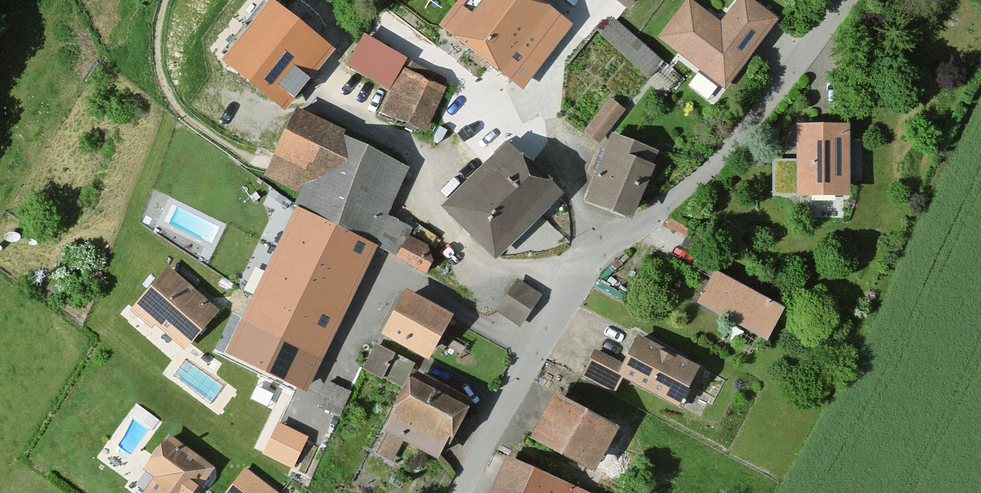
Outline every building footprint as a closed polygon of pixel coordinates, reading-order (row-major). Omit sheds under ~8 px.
[(536,0),(467,0),(448,23),(520,80),(566,23),(536,0)] [(660,41),(726,92),(779,24),(748,0),(744,0),(722,27),(690,2),(660,41)] [(331,55),(274,10),(229,66),(286,111),(331,55)] [(658,61),(617,24),(605,37),(646,74),(658,61)] [(389,85),(400,62),(406,54),(363,30),(346,61),(389,85)] [(449,84),(400,62),(389,85),(377,112),(426,135),(449,84)] [(622,111),(610,101),(585,133),(600,145),(625,114),(622,111)] [(407,170),(296,117),(264,183),(303,201),(374,236),(407,170)] [(849,130),(798,130),(797,164),(775,164),(775,199),(849,200),(849,130)] [(656,153),(614,137),(589,199),(632,216),(656,153)] [(507,146),(448,205),(496,252),(554,192),(507,146)] [(374,236),(303,201),(227,360),(307,398),(382,240),(374,236)] [(431,254),(410,242),(398,262),(427,278),(434,267),(426,262),(431,254)] [(169,275),(135,312),(152,327),(155,323),(185,350),(216,316),(169,275)] [(786,312),(716,277),(699,310),(770,345),(786,312)] [(543,299),(518,283),(498,313),(523,329),(543,299)] [(407,293),(386,332),(426,354),(448,315),(407,293)] [(698,375),(640,343),(626,368),(621,377),(623,378),(679,409),(698,375)] [(377,347),(364,370),(402,390),(415,367),(377,347)] [(626,368),(596,351),(582,377),(614,395),(623,378),(621,377),(626,368)] [(463,401),(415,375),(375,448),(389,456),(400,435),(434,454),(463,401)] [(341,412),(351,387),(329,377),(318,402),(341,412)] [(617,434),(558,402),(532,449),(592,481),(617,434)] [(276,416),(262,449),(296,464),(310,432),(276,416)] [(144,473),(157,483),(150,492),(198,492),(213,472),(168,440),(144,473)] [(511,464),(498,492),(578,492),(511,464)] [(232,492),(272,492),(246,474),(232,492)]
